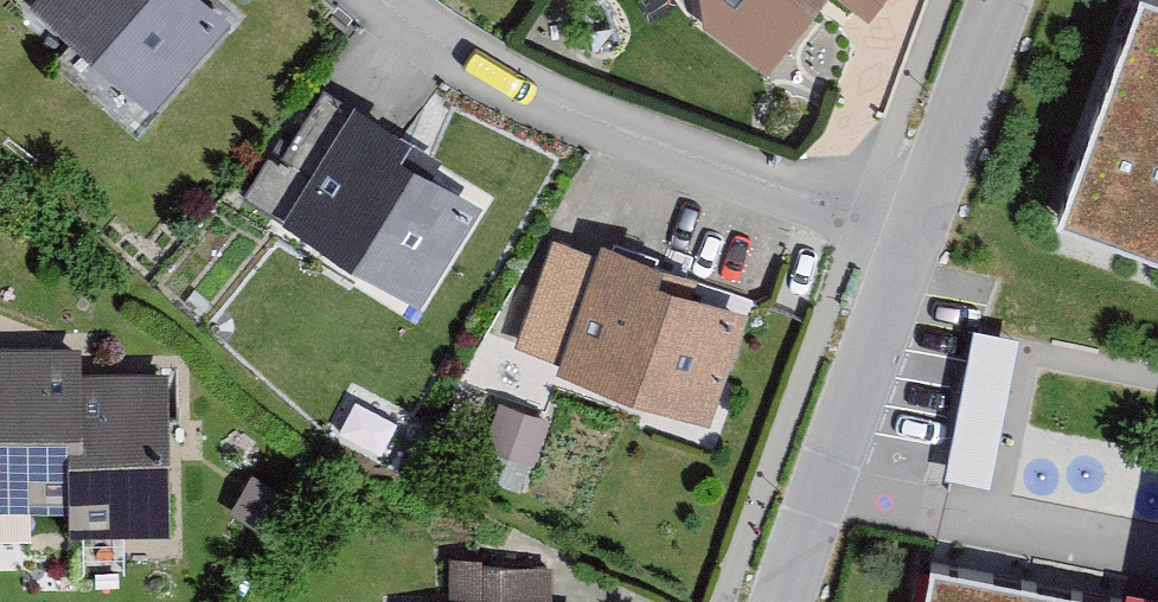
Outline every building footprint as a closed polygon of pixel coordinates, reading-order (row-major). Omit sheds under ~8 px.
[(153,116),(228,30),(192,0),(38,0),(29,10),(153,116)] [(701,2),(704,36),(775,84),(830,2),(868,27),(886,0),(698,0),(701,2)] [(1040,212),(1157,252),(1157,0),(1114,0),(1040,212)] [(279,225),(418,311),(478,215),(423,181),(432,166),(348,114),(279,225)] [(560,369),(556,380),(704,432),(743,322),(667,295),(672,279),(595,252),(591,264),(550,250),(514,352),(560,369)] [(990,311),(953,462),(1000,473),(1037,323),(990,311)] [(80,356),(0,357),(0,521),(72,520),(72,546),(172,546),(171,386),(81,386),(80,356)] [(542,427),(498,411),(481,456),(525,472),(542,427)] [(936,555),(926,601),(1157,601),(1157,600),(936,555)] [(547,578),(446,578),(446,601),(547,601),(547,578)]
